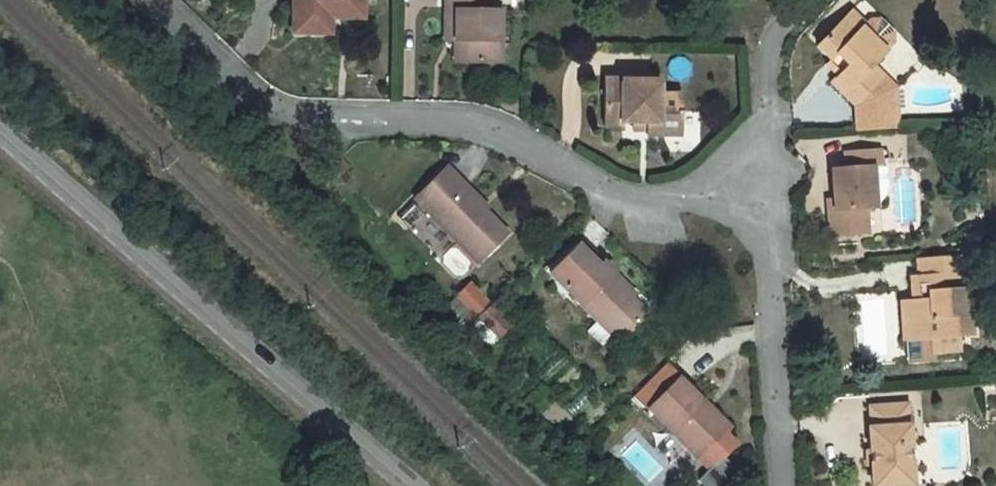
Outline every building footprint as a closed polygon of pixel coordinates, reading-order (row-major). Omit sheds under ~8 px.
[(293,33),(331,33),(331,18),(363,18),(363,0),(293,0),(293,33)] [(447,11),(456,11),(456,41),(465,42),(465,63),(500,63),(500,0),(447,0),(447,11)] [(456,11),(447,11),(446,41),(456,41),(456,11)] [(877,36),(852,11),(845,18),(858,31),(861,28),(874,40),(877,36)] [(856,131),(898,128),(896,87),(884,76),(877,83),(866,71),(873,64),(886,52),(874,40),(861,28),(858,31),(845,18),(817,45),(831,59),(837,53),(848,64),(838,73),(831,81),(855,105),(856,131)] [(465,42),(456,41),(456,63),(465,63),(465,42)] [(831,59),(827,63),(838,73),(848,64),(837,53),(831,59)] [(884,76),(873,64),(866,71),(877,83),(884,76)] [(622,80),(604,79),(604,126),(622,126),(622,122),(632,123),(646,123),(646,128),(646,135),(680,135),(681,95),(659,95),(659,85),(622,84),(622,80)] [(879,151),(845,154),(846,169),(831,171),(834,199),(828,200),(830,236),(868,232),(866,208),(875,207),(875,202),(872,169),(881,168),(879,151)] [(466,186),(447,166),(415,199),(479,264),(509,234),(485,210),(464,189),(466,186)] [(881,168),(872,169),(875,202),(879,202),(886,196),(888,187),(886,167),(881,168)] [(488,207),(466,186),(464,189),(485,210),(488,207)] [(598,266),(577,245),(549,274),(598,321),(587,332),(603,347),(600,350),(609,360),(623,345),(620,341),(647,314),(632,299),(621,289),(625,285),(602,263),(598,266)] [(961,255),(916,259),(917,277),(918,301),(911,301),(901,302),(902,320),(908,319),(909,339),(923,338),(932,338),(933,353),(960,352),(959,336),(971,335),(967,273),(962,274),(961,255)] [(917,277),(910,277),(911,301),(918,301),(917,277)] [(479,316),(490,305),(469,284),(458,295),(479,316)] [(635,295),(625,285),(621,289),(632,299),(635,295)] [(479,316),(458,295),(448,305),(468,326),(477,318),(479,316)] [(511,323),(492,304),(480,317),(500,336),(511,323)] [(477,318),(472,323),(492,344),(498,338),(477,318)] [(932,338),(923,338),(924,354),(933,353),(932,338)] [(679,378),(648,409),(698,459),(725,433),(699,407),(703,402),(679,378)] [(703,402),(699,407),(725,433),(730,428),(704,401),(703,402)] [(908,404),(900,405),(902,426),(909,425),(908,404)] [(870,407),(871,428),(869,428),(870,450),(871,465),(872,485),(884,485),(912,484),(910,443),(917,442),(917,432),(909,433),(909,425),(902,426),(900,405),(870,407)]
